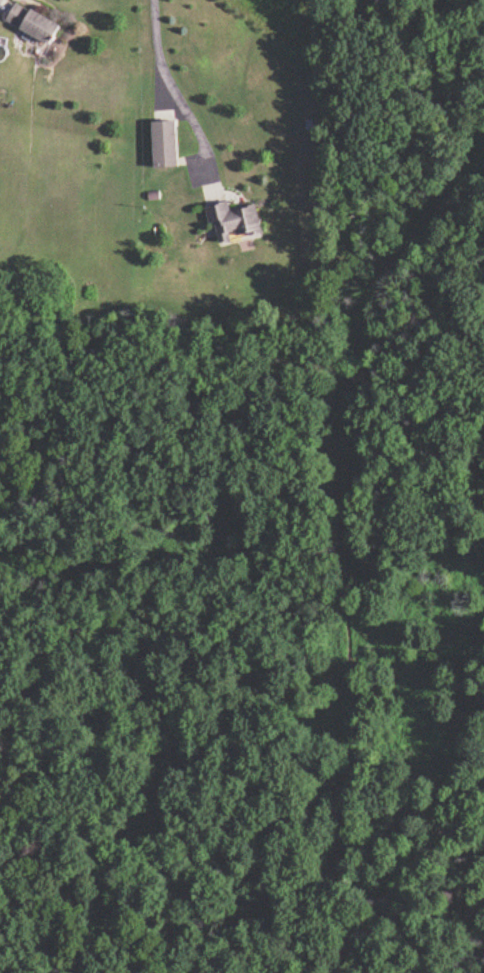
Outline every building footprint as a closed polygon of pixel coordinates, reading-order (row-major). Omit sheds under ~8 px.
[(55,44),(65,22),(17,0),(7,22),(55,44)] [(153,120),(154,166),(180,166),(179,120),(153,120)] [(210,223),(216,222),(219,240),(263,232),(259,205),(232,210),(230,201),(207,205),(210,223)]
